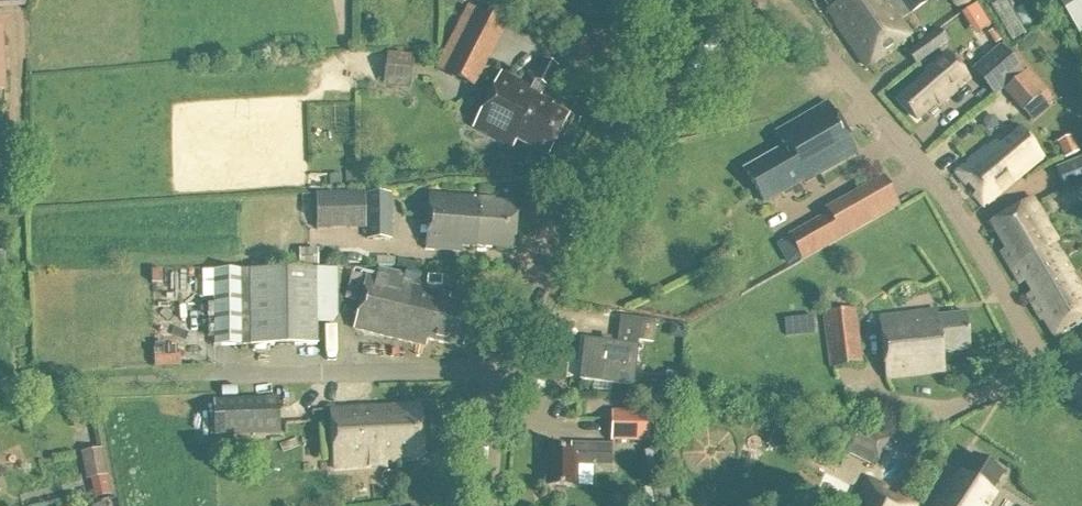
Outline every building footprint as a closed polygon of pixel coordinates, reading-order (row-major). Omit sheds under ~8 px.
[(24,7),(24,0),(0,0),(0,8),(24,7)] [(488,11),(494,0),(467,0),(488,11)] [(595,9),(600,0),(579,0),(595,9)] [(888,3),(886,0),(822,0),(829,9),(827,11),(836,24),(835,25),(866,68),(910,36),(900,22),(915,10),(922,20),(931,13),(924,4),(930,0),(893,0),(888,3)] [(950,1),(950,2),(950,3),(951,4),(951,5),(952,6),(952,7),(953,7),(954,8),(955,9),(956,9),(957,10),(958,10),(959,10),(960,10),(961,10),(962,10),(963,10),(964,10),(965,9),(966,8),(967,8),(968,7),(969,6),(969,5),(970,4),(970,3),(971,2),(971,1),(971,0),(950,0),(950,1)] [(1081,36),(1081,0),(1059,0),(1081,36)] [(977,33),(993,25),(981,1),(965,10),(977,33)] [(465,40),(447,74),(478,89),(510,25),(471,6),(455,35),(465,40)] [(938,30),(906,54),(916,67),(948,43),(938,30)] [(998,45),(969,70),(991,98),(1021,72),(998,45)] [(387,54),(384,83),(411,86),(414,56),(387,54)] [(938,106),(968,80),(945,54),(925,71),(928,74),(899,100),(916,119),(936,103),(938,106)] [(555,67),(543,61),(530,89),(500,74),(472,130),(512,149),(516,141),(547,156),(559,132),(563,131),(566,125),(565,121),(567,117),(551,109),(552,106),(538,99),(544,87),(545,88),(555,67)] [(1028,70),(1003,92),(1021,112),(1046,90),(1028,70)] [(856,154),(827,104),(775,134),(783,149),(744,171),(758,194),(764,204),(802,182),(803,184),(856,154)] [(983,207),(1043,158),(1020,130),(999,147),(996,143),(987,150),(985,148),(954,173),(983,207)] [(1065,159),(1078,153),(1070,137),(1057,143),(1065,159)] [(1065,193),(1081,186),(1081,158),(1055,169),(1065,193)] [(802,260),(898,206),(883,179),(825,211),(827,215),(789,237),(802,260)] [(364,193),(315,194),(316,231),(365,230),(364,193)] [(366,194),(367,240),(391,240),(391,194),(366,194)] [(495,199),(429,195),(425,250),(462,252),(462,246),(513,250),(517,204),(495,202),(495,199)] [(1010,269),(1054,244),(1057,242),(1031,199),(989,223),(1005,250),(1000,253),(1010,269)] [(1010,269),(1019,285),(1026,281),(1033,292),(1026,296),(1040,321),(1043,320),(1055,339),(1081,323),(1081,291),(1054,244),(1010,269)] [(299,251),(299,270),(318,270),(317,251),(299,251)] [(318,270),(299,270),(215,270),(215,346),(241,346),(317,346),(316,325),(339,325),(339,285),(339,270),(318,270)] [(421,285),(424,274),(409,270),(406,281),(421,285)] [(351,275),(347,301),(357,303),(361,277),(351,275)] [(450,296),(366,276),(353,329),(425,347),(427,340),(465,350),(475,308),(448,302),(450,296)] [(830,368),(861,364),(854,309),(823,313),(830,368)] [(937,317),(936,312),(878,318),(885,379),(944,372),(941,354),(970,351),(965,314),(937,317)] [(618,338),(652,341),(654,319),(620,316),(618,338)] [(585,339),(584,339),(579,380),(581,380),(597,382),(597,384),(600,384),(601,382),(623,385),(624,386),(629,345),(628,345),(585,340),(585,339)] [(214,437),(279,434),(278,398),(212,401),(214,437)] [(423,458),(420,405),(330,411),(333,469),(385,466),(384,463),(395,462),(395,460),(423,458)] [(611,415),(611,430),(610,442),(649,443),(649,413),(611,412),(611,415)] [(852,423),(842,445),(878,462),(888,440),(852,423)] [(575,465),(590,465),(611,466),(612,446),(570,445),(570,451),(547,451),(546,488),(574,488),(575,465)] [(104,451),(82,455),(87,481),(108,477),(104,451)] [(1004,476),(976,459),(967,474),(964,472),(958,481),(955,480),(938,505),(991,505),(998,495),(994,492),(1004,476)] [(881,505),(888,491),(870,481),(858,505),(883,505),(881,505)] [(900,496),(893,505),(917,505),(900,496)]
